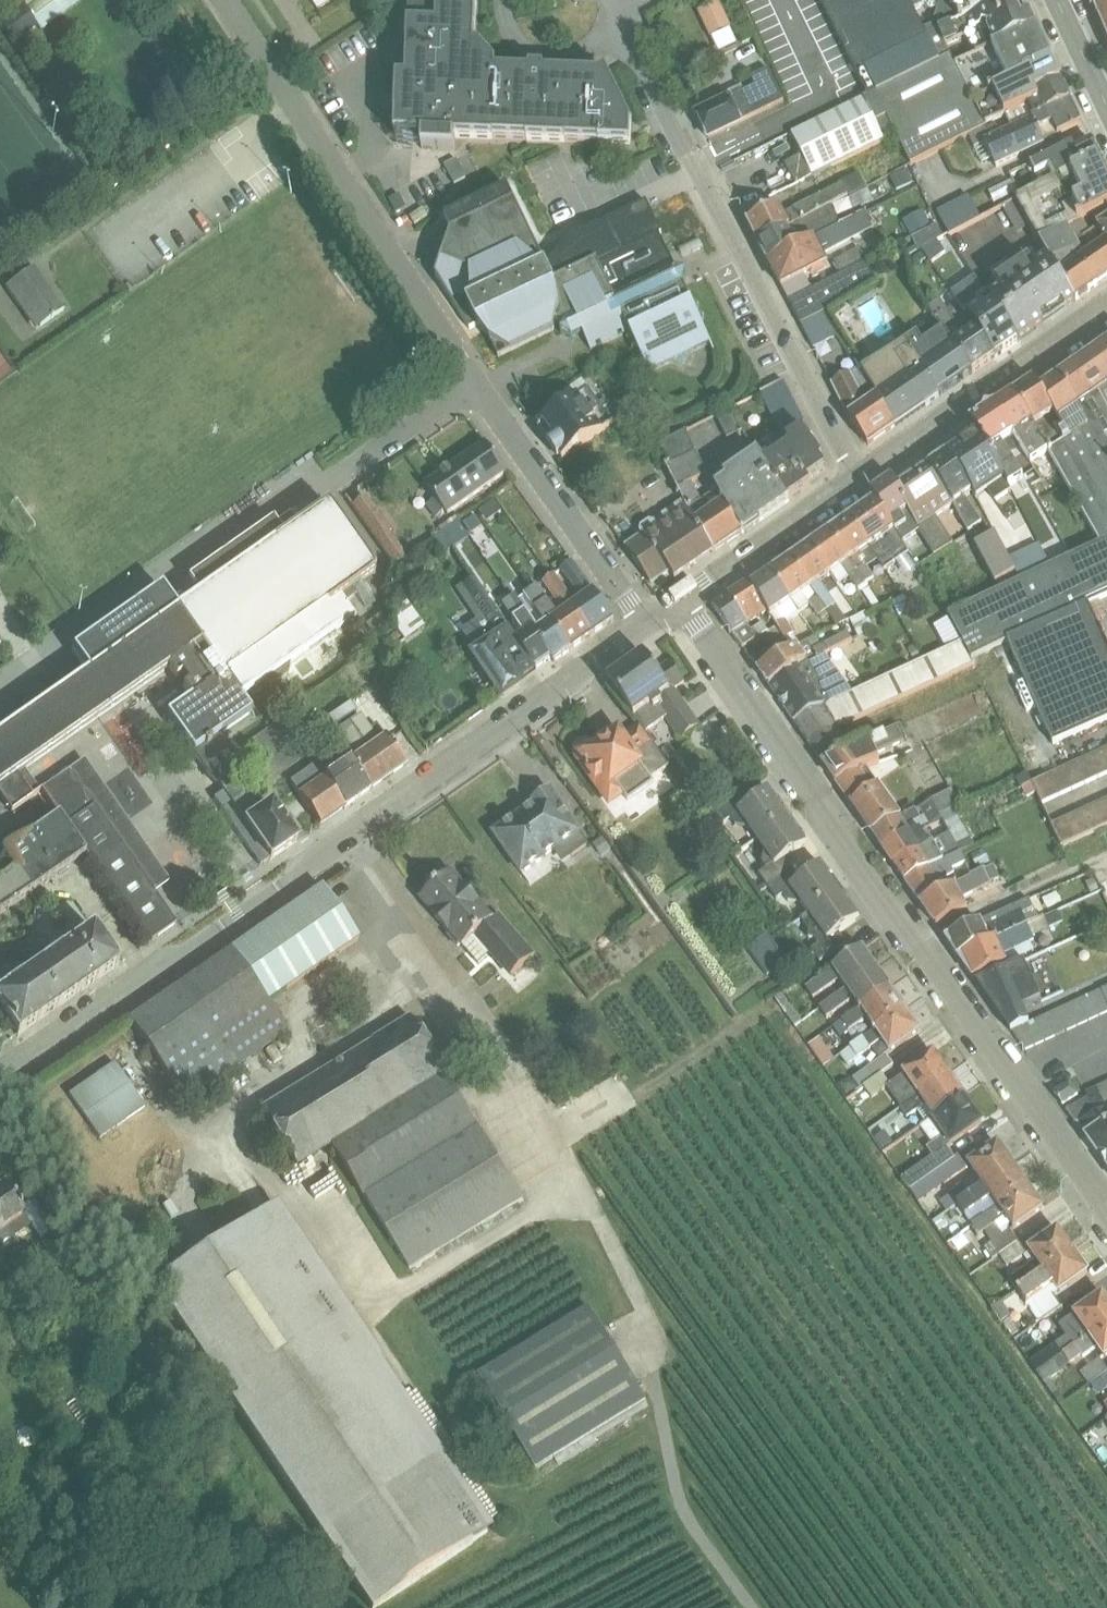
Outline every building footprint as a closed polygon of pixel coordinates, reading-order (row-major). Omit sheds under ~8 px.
[(12,12),(8,15),(0,22),(16,43),(24,37),(37,27),(41,33),(83,3),(81,0),(4,0),(12,12)] [(318,11),(336,0),(311,0),(318,11)] [(395,118),(395,136),(422,137),(422,149),(454,151),(455,138),(493,140),(527,141),(566,143),(599,145),(630,146),(631,125),(606,73),(597,77),(544,75),(545,71),(530,70),(530,74),(496,73),(496,66),(479,47),(475,47),(476,12),(477,0),(410,0),(407,80),(397,79),(395,118)] [(940,63),(927,37),(924,32),(914,12),(909,0),(830,0),(848,36),(839,39),(858,77),(866,73),(877,94),(940,63)] [(914,12),(929,4),(930,6),(932,7),(936,7),(939,13),(933,28),(924,32),(927,37),(938,32),(1016,0),(909,0),(914,12)] [(1036,30),(1030,17),(1026,19),(1022,10),(1023,9),(1024,9),(1024,7),(1025,6),(1025,4),(1024,3),(1023,0),(1016,0),(938,32),(946,47),(969,38),(979,57),(1036,30)] [(1096,12),(1106,6),(1106,0),(1090,0),(1096,12)] [(719,3),(697,14),(710,40),(733,29),(719,3)] [(1096,12),(1106,37),(1106,6),(1096,12)] [(833,168),(853,159),(896,137),(910,167),(912,166),(970,136),(979,131),(987,127),(1005,118),(1011,130),(1034,120),(1045,115),(1036,96),(1062,82),(1051,63),(1036,30),(979,57),(957,67),(951,57),(940,63),(877,94),(792,135),(802,157),(786,165),(796,186),(833,168)] [(940,63),(951,57),(946,47),(938,32),(927,37),(940,63)] [(713,108),(697,116),(708,140),(785,103),(769,70),(752,79),(756,87),(744,93),(742,88),(710,103),(713,108)] [(1062,82),(1036,96),(1045,115),(1070,103),(1062,82)] [(1045,115),(1034,120),(1046,146),(1082,126),(1070,103),(1045,115)] [(1034,120),(1011,130),(1009,131),(1022,159),(1047,147),(1046,146),(1034,120)] [(979,131),(970,136),(975,147),(984,167),(993,162),(997,170),(1022,159),(1009,131),(1000,135),(997,127),(987,131),(987,127),(979,131)] [(1055,182),(1099,159),(1091,142),(1074,150),(1073,147),(1027,170),(1023,171),(1027,180),(1035,176),(1037,178),(1051,171),(1055,182)] [(787,230),(830,208),(868,188),(857,167),(853,159),(833,168),(842,186),(784,216),(780,207),(773,209),(768,200),(742,212),(759,245),(787,230)] [(1032,225),(1041,241),(1068,229),(1104,212),(1106,210),(1106,176),(1099,159),(1055,182),(1042,189),(1019,201),(1032,225)] [(877,169),(883,187),(904,181),(898,162),(877,169)] [(1001,210),(991,187),(974,196),(986,218),(1001,210)] [(968,197),(938,213),(950,236),(980,219),(968,197)] [(1032,225),(1019,201),(1017,202),(1014,203),(1002,209),(1016,234),(1032,225)] [(452,233),(436,278),(470,330),(479,326),(482,324),(491,343),(499,358),(554,332),(557,322),(565,325),(563,335),(572,339),(574,341),(584,336),(592,352),(632,333),(628,340),(636,342),(634,350),(640,351),(650,374),(672,363),(685,367),(689,355),(713,344),(683,285),(687,275),(677,272),(659,235),(624,252),(626,254),(599,266),(597,262),(554,283),(547,267),(546,268),(515,203),(452,233)] [(787,230),(759,245),(769,264),(788,254),(814,241),(840,228),(830,208),(787,230)] [(1068,229),(1075,241),(1078,246),(1086,241),(1100,233),(1097,229),(1106,223),(1106,210),(1104,212),(1068,229)] [(788,254),(769,264),(789,302),(808,292),(811,291),(804,277),(810,274),(811,277),(829,269),(827,266),(823,259),(874,231),(865,215),(854,221),(840,228),(814,241),(788,254)] [(1106,274),(1106,223),(1097,229),(1100,233),(1086,241),(1091,251),(1083,255),(1089,266),(1099,260),(1106,274)] [(939,227),(913,240),(920,252),(922,251),(944,239),(939,227)] [(1050,257),(1055,265),(1080,251),(1078,246),(1075,241),(1068,229),(1041,241),(1050,257)] [(1078,246),(1080,251),(1083,255),(1091,251),(1086,241),(1078,246)] [(840,276),(865,264),(859,250),(833,263),(840,276)] [(1076,303),(1100,286),(1106,281),(1106,274),(1099,260),(1089,266),(1083,255),(1080,251),(1055,265),(1055,266),(1076,303)] [(1001,290),(989,298),(1017,343),(1036,330),(1043,325),(1037,316),(1044,311),(1049,318),(1064,308),(1066,310),(1076,303),(1055,266),(1055,265),(1050,257),(1032,269),(1023,254),(992,276),(1001,290)] [(808,292),(789,302),(801,325),(825,315),(871,285),(876,282),(867,263),(865,264),(840,276),(811,291),(808,292)] [(35,267),(6,287),(36,330),(65,310),(35,267)] [(967,317),(995,359),(1017,343),(989,298),(974,274),(949,291),(967,317)] [(945,333),(973,374),(995,359),(967,317),(956,324),(940,301),(929,309),(945,333)] [(825,315),(801,325),(813,350),(839,337),(825,315)] [(907,345),(939,397),(973,374),(945,333),(942,334),(937,324),(907,345)] [(860,370),(896,428),(939,397),(907,345),(860,370)] [(1048,454),(1051,459),(1099,545),(1106,541),(1106,345),(1073,368),(1040,391),(1067,433),(1059,437),(1063,444),(1048,454)] [(896,428),(860,370),(831,385),(840,402),(849,418),(868,447),(896,428)] [(570,402),(538,425),(563,461),(614,425),(583,378),(563,392),(570,402)] [(1014,394),(1048,454),(1063,444),(1059,437),(1067,433),(1040,391),(1033,381),(1014,394)] [(789,448),(764,465),(789,502),(811,487),(808,483),(826,470),(820,462),(823,460),(800,427),(805,423),(784,382),(764,392),(760,393),(783,437),(789,448)] [(995,406),(1020,445),(1032,464),(1048,454),(1014,394),(995,406)] [(978,435),(1010,486),(1023,478),(1008,454),(1020,445),(995,406),(970,423),(978,435)] [(728,409),(717,417),(728,439),(743,432),(728,409)] [(685,502),(715,553),(725,546),(743,534),(719,491),(702,501),(692,484),(710,474),(686,432),(678,436),(659,444),(669,464),(666,466),(685,502)] [(959,448),(948,455),(974,493),(978,499),(989,492),(995,501),(1012,490),(1010,486),(978,435),(959,448)] [(758,455),(764,465),(789,448),(783,437),(758,455)] [(486,445),(426,486),(437,500),(427,507),(436,519),(445,512),(448,517),(508,474),(486,445)] [(719,491),(743,534),(789,502),(764,465),(758,455),(724,478),(727,482),(717,488),(719,491)] [(930,467),(954,506),(970,531),(982,523),(965,498),(974,493),(948,455),(930,467)] [(903,504),(920,531),(929,545),(936,556),(937,555),(954,545),(937,518),(954,506),(930,467),(899,488),(893,478),(892,479),(905,498),(906,500),(903,504)] [(1056,473),(1032,487),(1069,554),(1094,542),(1056,473)] [(890,522),(903,542),(920,531),(903,504),(906,500),(905,498),(892,479),(871,493),(876,501),(890,522)] [(862,538),(879,562),(885,571),(910,553),(903,542),(890,522),(876,501),(849,520),(862,538)] [(643,536),(626,549),(647,579),(651,585),(670,572),(675,580),(689,570),(713,554),(715,553),(685,502),(654,523),(650,522),(642,528),(641,533),(643,536)] [(0,733),(0,796),(12,813),(40,792),(25,770),(169,668),(177,679),(182,676),(189,685),(184,689),(191,700),(167,716),(194,754),(216,785),(219,784),(231,775),(243,766),(221,735),(252,714),(241,698),(266,680),(278,683),(289,675),(291,664),(342,628),(341,627),(356,617),(346,603),(357,595),(364,605),(374,598),(362,581),(375,572),(331,509),(327,504),(302,522),(301,522),(297,515),(295,513),(289,517),(287,513),(274,522),(273,520),(189,579),(190,581),(199,594),(177,610),(155,625),(139,603),(126,612),(72,650),(87,672),(0,733)] [(377,514),(363,523),(393,566),(407,557),(390,533),(391,531),(378,513),(377,514)] [(849,562),(866,585),(874,579),(868,570),(879,562),(862,538),(849,520),(829,533),(849,562)] [(445,530),(456,547),(470,538),(460,522),(445,530)] [(456,547),(445,530),(436,537),(447,552),(456,547)] [(810,547),(831,575),(839,587),(840,587),(847,597),(850,595),(843,585),(851,580),(859,590),(861,589),(874,608),(879,606),(880,605),(866,585),(849,562),(829,533),(810,547)] [(469,541),(476,553),(488,546),(481,534),(469,541)] [(1016,573),(1009,560),(995,535),(976,545),(996,584),(1016,573)] [(971,658),(1009,641),(1054,746),(1106,721),(1106,648),(1089,606),(1106,599),(1106,541),(1099,545),(1051,567),(1021,582),(948,616),(963,643),(971,658)] [(1009,560),(1016,573),(1021,582),(1051,567),(1040,546),(1017,557),(1009,560)] [(816,597),(829,617),(837,627),(848,621),(820,582),(831,575),(810,547),(791,560),(816,597)] [(407,557),(393,566),(401,577),(414,567),(407,557)] [(772,574),(800,613),(810,605),(823,622),(828,618),(829,617),(816,597),(791,560),(772,574)] [(572,607),(593,636),(613,621),(610,615),(573,563),(561,571),(578,594),(573,598),(577,604),(572,607)] [(778,627),(791,651),(801,646),(786,622),(800,614),(800,613),(772,574),(752,587),(769,612),(771,615),(773,619),(778,627)] [(551,623),(571,651),(581,644),(593,636),(572,607),(577,604),(573,598),(556,575),(544,583),(555,601),(549,604),(558,617),(551,623)] [(536,669),(517,640),(476,578),(457,590),(478,621),(463,631),(476,651),(470,655),(501,700),(521,686),(521,684),(519,681),(536,669)] [(728,596),(749,626),(769,612),(752,587),(750,582),(728,596)] [(534,633),(551,659),(553,662),(555,663),(571,651),(551,623),(558,617),(549,604),(538,588),(525,597),(546,626),(538,631),(534,633)] [(905,595),(893,601),(900,616),(913,610),(905,595)] [(749,626),(728,596),(713,607),(743,649),(761,638),(767,634),(774,645),(750,659),(759,670),(781,657),(791,651),(778,627),(773,619),(763,626),(753,633),(749,626)] [(525,597),(519,601),(538,631),(546,626),(525,597)] [(405,598),(397,604),(399,632),(405,641),(425,627),(405,598)] [(517,640),(536,669),(551,659),(534,633),(538,631),(519,601),(517,598),(513,600),(504,606),(524,636),(517,640)] [(866,613),(851,621),(859,638),(874,631),(866,613)] [(781,657),(759,670),(770,686),(826,656),(853,642),(848,634),(823,647),(817,637),(801,646),(791,651),(781,657)] [(853,694),(795,723),(809,745),(836,729),(837,727),(920,691),(976,666),(971,658),(966,649),(963,643),(923,661),(853,694)] [(826,656),(770,686),(795,723),(853,694),(850,690),(826,656)] [(645,657),(609,682),(646,733),(665,720),(680,740),(700,726),(675,690),(685,683),(670,662),(656,672),(645,657)] [(335,699),(325,706),(333,716),(339,712),(343,709),(354,700),(359,697),(351,686),(346,690),(335,699)] [(347,719),(388,778),(406,766),(387,737),(380,742),(361,714),(359,715),(357,712),(347,719)] [(350,762),(370,791),(388,778),(347,719),(346,718),(333,726),(356,758),(350,762)] [(274,724),(245,744),(270,780),(299,760),(274,724)] [(574,754),(574,756),(574,758),(575,760),(609,809),(624,799),(628,804),(655,785),(652,780),(669,768),(640,727),(627,737),(621,729),(598,746),(595,743),(593,742),(590,741),(587,741),(584,741),(582,742),(579,743),(578,745),(576,747),(575,749),(574,754)] [(836,729),(809,745),(823,763),(850,748),(837,727),(836,729)] [(850,748),(823,763),(837,784),(868,770),(881,764),(879,761),(876,756),(904,743),(897,728),(850,748)] [(731,729),(721,735),(730,748),(732,746),(735,749),(742,745),(731,729)] [(1031,783),(1041,805),(1106,775),(1106,748),(1031,783)] [(321,772),(345,808),(370,791),(350,762),(344,753),(321,772)] [(70,771),(155,894),(170,883),(85,760),(70,771)] [(345,808),(321,772),(317,765),(291,782),(320,825),(345,808)] [(868,770),(837,784),(872,834),(916,810),(913,805),(899,813),(879,785),(868,770)] [(60,816),(87,856),(148,945),(177,925),(155,894),(70,771),(42,790),(60,816)] [(231,775),(219,784),(225,793),(270,860),(297,842),(272,804),(258,814),(231,775)] [(552,789),(492,834),(522,878),(556,854),(563,865),(590,847),(552,789)] [(757,840),(789,817),(770,789),(748,805),(741,795),(716,812),(725,825),(732,820),(736,827),(749,829),(757,840)] [(916,810),(872,834),(883,849),(911,835),(943,819),(941,816),(947,813),(961,806),(952,790),(916,810)] [(270,860),(225,793),(215,799),(261,866),(270,860)] [(1051,825),(1061,847),(1106,826),(1106,800),(1051,825)] [(941,816),(943,819),(948,829),(952,835),(939,841),(920,851),(894,865),(905,882),(931,867),(961,852),(975,844),(955,809),(941,816)] [(87,856),(60,816),(6,853),(17,870),(33,892),(87,856)] [(768,887),(793,870),(785,860),(808,845),(790,817),(757,840),(765,851),(762,864),(766,870),(760,875),(766,884),(759,889),(762,892),(768,887)] [(911,835),(883,849),(894,865),(920,851),(911,835)] [(604,838),(593,845),(602,858),(612,851),(604,838)] [(984,849),(971,856),(979,870),(991,864),(984,849)] [(931,867),(905,882),(917,899),(941,886),(933,876),(938,877),(941,880),(956,873),(954,870),(967,863),(961,852),(931,867)] [(793,870),(768,887),(777,900),(784,895),(789,902),(801,903),(810,918),(843,896),(831,879),(832,878),(823,864),(800,881),(793,870)] [(995,865),(920,904),(936,925),(968,910),(963,900),(1001,879),(995,865)] [(17,870),(0,882),(0,915),(33,892),(17,870)] [(453,871),(419,900),(450,934),(447,936),(458,950),(463,946),(479,965),(490,955),(510,979),(536,956),(501,915),(496,920),(453,871)] [(233,948),(270,1003),(359,941),(322,887),(233,948)] [(843,896),(810,918),(803,923),(810,932),(809,939),(816,940),(819,945),(812,951),(821,963),(847,944),(839,932),(860,919),(850,903),(849,904),(843,896)] [(958,957),(1033,923),(1040,919),(1030,898),(945,939),(958,957)] [(1033,923),(958,957),(974,979),(980,976),(982,980),(991,976),(990,972),(1007,963),(1034,951),(1030,942),(1035,940),(1033,936),(1064,923),(1060,913),(1034,924),(1033,923)] [(0,993),(0,1010),(15,1032),(15,1033),(18,1037),(22,1033),(36,1023),(41,1020),(56,1009),(60,1006),(76,996),(80,992),(95,982),(100,979),(115,968),(120,966),(95,929),(63,950),(62,950),(0,993)] [(768,936),(748,949),(768,976),(786,962),(768,936)] [(270,1003),(233,948),(129,1020),(187,1103),(290,1032),(270,1003)] [(846,990),(878,968),(864,948),(807,989),(814,999),(840,981),(846,990)] [(982,980),(976,983),(991,1003),(1011,1032),(1012,1032),(1030,1024),(1022,1009),(1040,1000),(1023,961),(991,976),(982,980)] [(878,968),(846,990),(809,1016),(816,1025),(854,1000),(860,1009),(891,987),(878,968)] [(891,987),(860,1009),(834,1027),(841,1038),(849,1033),(851,1037),(862,1030),(860,1026),(868,1020),(874,1031),(906,1009),(891,987)] [(1012,1032),(1024,1050),(1106,1012),(1106,988),(1030,1024),(1012,1032)] [(782,992),(774,996),(795,1026),(803,1020),(782,992)] [(906,1009),(874,1031),(840,1055),(848,1065),(882,1041),(891,1055),(923,1032),(906,1009)] [(411,1017),(262,1109),(298,1167),(331,1147),(363,1197),(366,1195),(411,1271),(525,1201),(411,1017)] [(818,1039),(809,1045),(823,1066),(835,1058),(820,1037),(818,1039)] [(901,1108),(951,1073),(935,1050),(902,1072),(904,1074),(886,1087),(901,1108)] [(874,1078),(882,1073),(894,1065),(887,1055),(867,1068),(874,1078)] [(146,1108),(113,1063),(69,1096),(100,1139),(146,1108)] [(882,1073),(874,1078),(862,1087),(871,1098),(886,1087),(885,1086),(889,1083),(882,1073)] [(951,1073),(901,1108),(908,1117),(918,1110),(926,1123),(966,1095),(951,1073)] [(846,1079),(839,1085),(847,1096),(859,1088),(854,1081),(846,1079)] [(1071,1082),(1054,1093),(1062,1105),(1079,1094),(1071,1082)] [(1086,1092),(1089,1097),(1066,1110),(1075,1123),(1106,1108),(1106,1082),(1086,1092)] [(966,1095),(926,1123),(921,1127),(933,1144),(927,1148),(933,1157),(902,1178),(910,1189),(955,1157),(948,1148),(986,1123),(966,1095)] [(1075,1123),(1075,1124),(1078,1123),(1087,1135),(1085,1137),(1099,1155),(1100,1154),(1106,1164),(1106,1108),(1075,1123)] [(957,1204),(1014,1164),(998,1142),(968,1163),(976,1176),(941,1202),(947,1211),(957,1204)] [(955,1157),(910,1189),(920,1203),(968,1169),(959,1156),(955,1157)] [(1014,1164),(957,1204),(972,1226),(1029,1186),(1014,1164)] [(0,1189),(0,1258),(19,1245),(14,1239),(32,1227),(42,1242),(54,1259),(68,1250),(56,1232),(35,1201),(22,1210),(7,1189),(9,1188),(6,1184),(0,1189)] [(1029,1186),(972,1226),(948,1243),(953,1251),(967,1241),(968,1242),(985,1233),(992,1242),(985,1247),(993,1259),(1000,1255),(1019,1241),(1010,1230),(1046,1209),(1029,1186)] [(154,1286),(369,1607),(376,1607),(495,1528),(278,1202),(154,1286)] [(1018,1290),(1075,1251),(1058,1228),(1028,1249),(1037,1262),(1011,1280),(1018,1290)] [(1019,1241),(1000,1255),(1008,1267),(1027,1253),(1019,1241)] [(1075,1251),(1018,1290),(1040,1322),(1062,1306),(1055,1296),(1058,1293),(1059,1295),(1091,1273),(1075,1251)] [(1002,1311),(1015,1304),(1007,1289),(993,1296),(1002,1311)] [(1106,1323),(1106,1300),(1103,1294),(1059,1325),(1067,1337),(1055,1345),(1062,1355),(1106,1323)] [(982,1308),(993,1319),(1002,1311),(990,1299),(982,1308)] [(590,1309),(479,1377),(537,1472),(648,1403),(590,1309)] [(1038,1371),(1046,1382),(1083,1355),(1083,1357),(1097,1347),(1104,1357),(1106,1355),(1106,1324),(1051,1362),(1038,1371)] [(1080,1372),(1089,1384),(1100,1376),(1106,1387),(1106,1367),(1101,1359),(1080,1372)] [(56,1366),(46,1372),(81,1423),(91,1417),(56,1366)] [(1083,1435),(1082,1436),(1093,1450),(1104,1442),(1094,1428),(1083,1435)]
